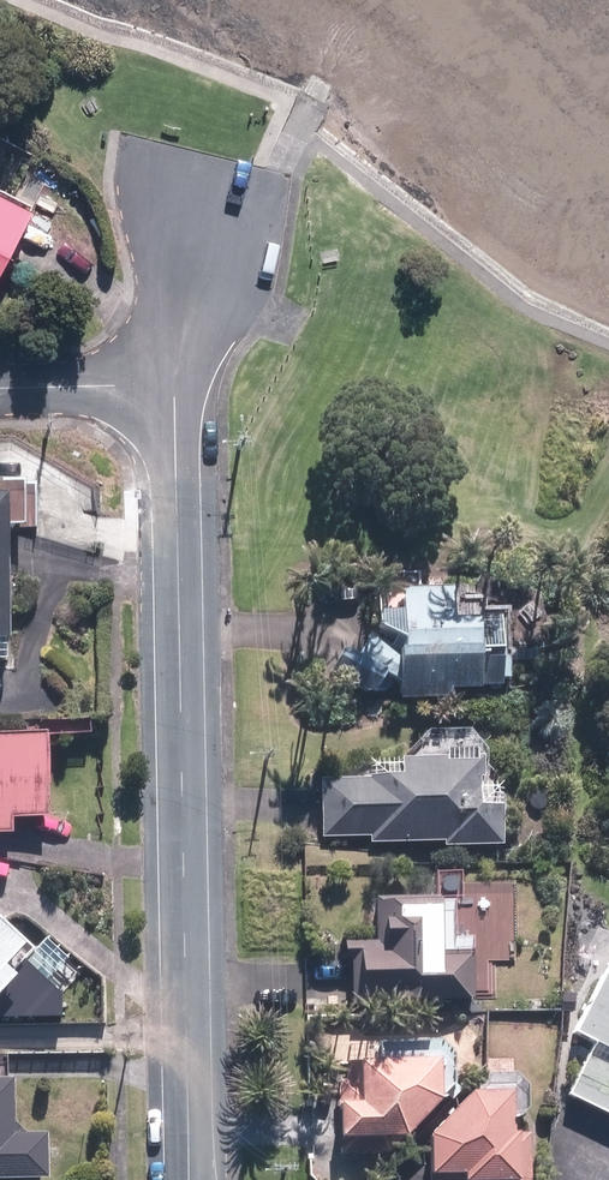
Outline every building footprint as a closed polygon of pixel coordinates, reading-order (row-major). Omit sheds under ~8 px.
[(0,219),(0,258),(16,227),(0,219)] [(378,690),(389,672),(405,682),(405,697),(453,696),(453,687),(481,687),(481,619),(457,619),(456,586),(404,587),(405,653),(375,636),(364,656),(348,647),(335,669),(370,690),(378,690)] [(41,820),(40,738),(0,738),(0,821),(41,820)] [(320,781),(321,838),(368,837),(368,843),(440,842),(440,846),(497,846),(497,765),(396,766),(396,781),(320,781)] [(349,957),(350,1007),(467,1005),(466,939),(446,940),(446,905),(433,905),(433,902),(371,903),(371,943),(342,943),(342,957),(349,957)] [(19,971),(15,967),(31,950),(0,920),(0,991),(19,971)] [(569,1036),(590,1047),(566,1095),(608,1117),(608,970),(604,968),(569,1036)] [(334,1091),(335,1141),(397,1139),(430,1107),(428,1063),(344,1066),(345,1090),(334,1091)] [(0,1085),(0,1179),(35,1179),(40,1179),(39,1141),(7,1142),(5,1085),(0,1085)] [(427,1179),(527,1179),(526,1135),(505,1135),(505,1098),(461,1098),(427,1138),(427,1179)]
